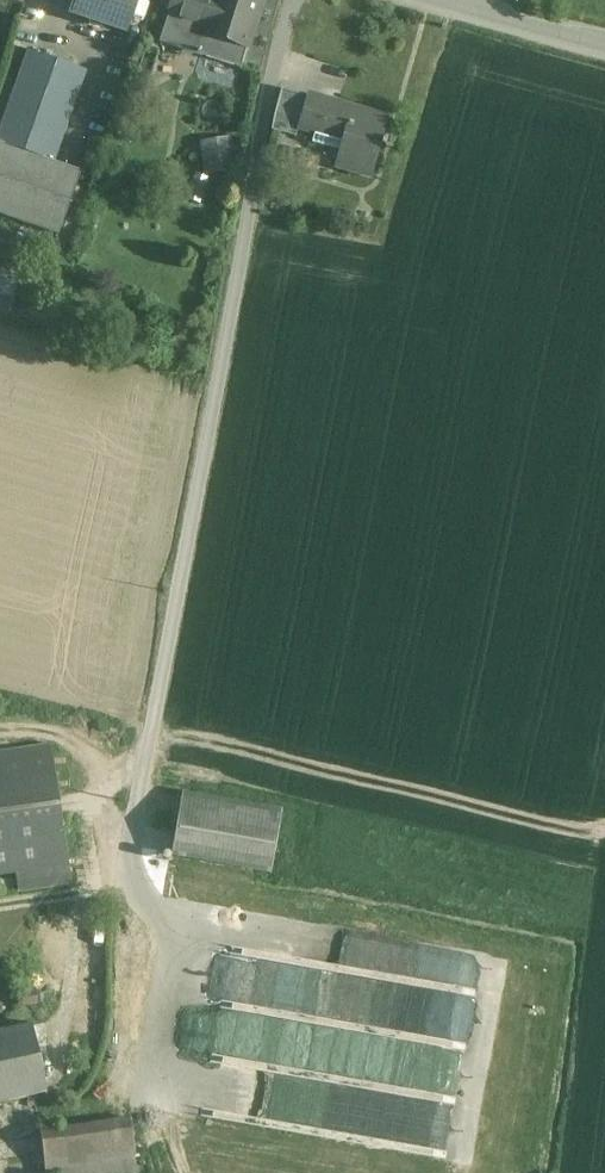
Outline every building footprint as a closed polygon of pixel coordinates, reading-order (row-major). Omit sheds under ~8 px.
[(69,14),(126,33),(137,0),(74,0),(69,14)] [(159,42),(198,55),(215,0),(173,0),(159,42)] [(215,0),(198,55),(240,69),(262,0),(215,0)] [(0,128),(0,215),(58,236),(81,172),(53,163),(86,72),(27,51),(0,128)] [(326,102),(307,97),(298,129),(315,134),(316,134),(326,102)] [(326,102),(316,134),(315,134),(312,143),(340,151),(336,167),(370,177),(387,119),(326,102)] [(200,139),(203,173),(235,170),(231,136),(200,139)] [(0,291),(0,312),(8,314),(14,295),(0,291)] [(0,753),(0,875),(16,873),(18,892),(72,885),(51,745),(0,753)] [(280,812),(184,795),(174,855),(269,872),(280,812)] [(404,923),(169,882),(161,931),(395,972),(404,923)] [(42,1000),(42,998),(42,995),(40,993),(38,992),(36,992),(33,992),(31,993),(30,996),(29,998),(30,1001),(31,1003),(33,1004),(36,1004),(38,1004),(40,1002),(42,1000)] [(28,1002),(29,1000),(28,997),(27,995),(25,994),(22,993),(20,994),(18,995),(16,997),(16,1000),(16,1002),(18,1004),(20,1006),(22,1006),(25,1006),(27,1004),(28,1002)] [(13,1006),(12,1002),(9,999),(6,996),(2,995),(0,996),(0,1017),(2,1018),(6,1017),(10,1014),(12,1011),(13,1006)] [(0,1034),(0,1102),(46,1093),(32,1027),(0,1034)] [(167,1069),(186,1068),(185,1052),(166,1053),(167,1069)] [(129,1119),(39,1130),(44,1168),(134,1157),(129,1119)]
